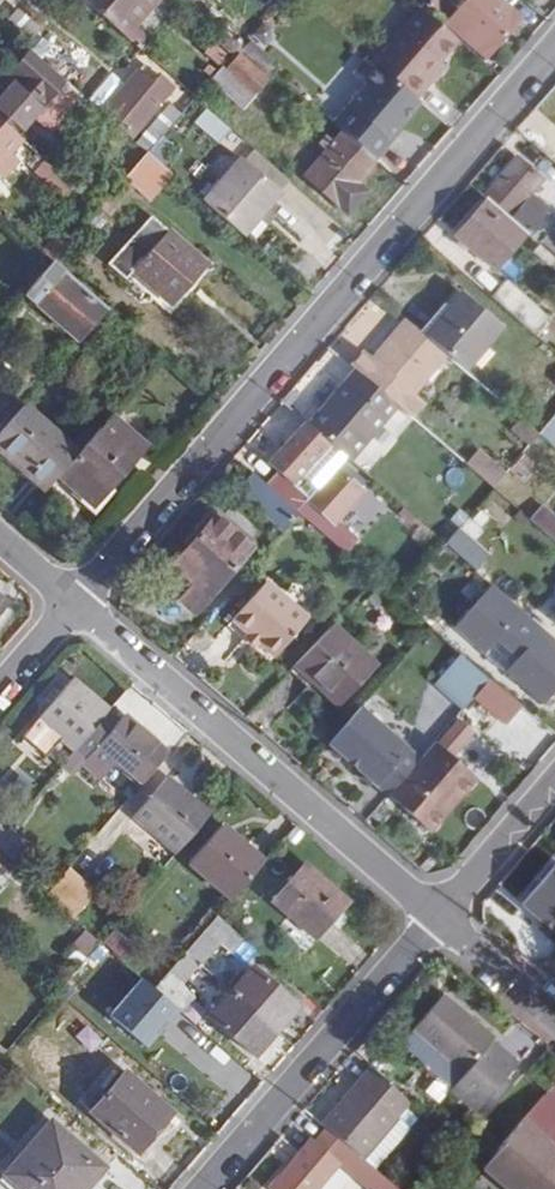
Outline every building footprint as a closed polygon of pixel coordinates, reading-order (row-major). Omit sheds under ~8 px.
[(139,49),(147,39),(127,22),(146,0),(83,0),(139,49)] [(521,21),(498,0),(469,0),(449,23),(488,58),(521,21)] [(423,11),(376,65),(416,101),(434,80),(430,76),(441,64),(459,42),(423,11)] [(41,33),(18,15),(5,29),(27,48),(41,33)] [(235,53),(243,44),(225,29),(216,37),(235,53)] [(217,65),(226,56),(212,44),(204,52),(217,65)] [(18,135),(34,117),(65,81),(32,52),(12,74),(18,80),(0,100),(0,119),(18,135)] [(268,79),(240,54),(226,71),(254,97),(268,79)] [(416,101),(376,65),(369,60),(355,76),(367,87),(335,124),(347,134),(377,160),(391,144),(388,141),(420,104),(416,101)] [(211,76),(216,69),(210,63),(204,70),(211,76)] [(441,64),(430,76),(434,80),(445,67),(441,64)] [(217,81),(246,106),(254,97),(226,71),(217,81)] [(107,109),(133,133),(172,88),(159,77),(152,84),(139,72),(107,109)] [(65,81),(34,117),(51,132),(82,96),(65,81)] [(140,146),(148,154),(160,139),(186,109),(182,106),(179,110),(174,106),(140,146)] [(235,133),(210,111),(198,125),(224,147),(235,133)] [(67,195),(75,185),(18,135),(0,119),(0,174),(9,182),(25,164),(12,152),(17,147),(41,168),(39,170),(67,195)] [(544,144),(554,154),(554,131),(544,144)] [(359,187),(380,163),(377,160),(347,134),(337,145),(328,138),(322,146),(331,153),(307,180),(348,215),(367,194),(359,187)] [(160,164),(172,150),(160,139),(148,154),(160,164)] [(136,194),(147,203),(172,174),(160,164),(148,154),(102,207),(100,210),(112,221),(136,194)] [(281,192),(243,158),(204,203),(243,237),(281,192)] [(532,194),(543,182),(519,161),(488,195),(530,232),(543,217),(541,215),(548,207),(532,194)] [(92,199),(44,253),(55,262),(100,210),(102,207),(92,199)] [(495,272),(527,235),(490,202),(457,240),(495,272)] [(35,245),(6,220),(0,226),(0,252),(16,266),(35,245)] [(161,222),(124,262),(151,286),(187,245),(161,222)] [(554,254),(554,234),(545,245),(554,254)] [(172,304),(209,264),(187,245),(151,286),(172,304)] [(80,344),(109,310),(55,262),(26,296),(80,344)] [(538,308),(508,282),(492,300),(522,326),(537,338),(552,320),(538,308)] [(465,298),(428,340),(447,356),(468,374),(505,333),(465,298)] [(424,404),(414,395),(447,356),(428,340),(408,323),(375,361),(365,354),(352,369),(356,373),(396,407),(410,419),(424,404)] [(348,461),(396,407),(356,373),(309,427),(335,449),(348,461)] [(27,405),(0,436),(0,446),(49,489),(62,475),(81,453),(27,405)] [(97,505),(147,446),(114,416),(81,453),(62,475),(97,505)] [(554,449),(554,416),(539,435),(554,449)] [(530,445),(539,435),(522,421),(513,432),(530,445)] [(367,494),(338,469),(322,489),(309,477),(335,449),(309,427),(306,424),(270,466),(280,475),(270,487),(300,513),(347,555),(357,543),(338,527),(367,494)] [(464,466),(491,490),(503,476),(476,453),(464,466)] [(284,532),(300,513),(270,487),(255,474),(239,492),(284,532)] [(541,507),(528,521),(554,545),(554,519),(541,507)] [(255,549),(218,516),(183,555),(176,563),(198,583),(184,598),(199,612),(222,586),(255,549)] [(479,570),(493,552),(458,527),(445,545),(479,570)] [(283,606),(287,602),(264,584),(233,621),(272,657),(303,623),(283,606)] [(491,584),(455,627),(485,653),(497,640),(517,658),(506,672),(544,704),(554,691),(554,640),(491,584)] [(342,707),(379,665),(333,623),(295,665),(342,707)] [(462,654),(437,683),(464,707),(489,678),(481,670),(462,654)] [(79,752),(114,711),(77,680),(42,719),(79,752)] [(362,707),(330,743),(332,745),(332,750),(339,756),(344,755),(363,772),(363,777),(370,783),(377,784),(409,747),(362,707)] [(128,718),(125,720),(114,711),(79,752),(66,767),(78,777),(87,767),(105,783),(123,763),(142,779),(166,751),(159,746),(130,720),(128,718)] [(143,714),(130,720),(159,746),(168,736),(143,714)] [(420,758),(389,794),(431,831),(477,777),(451,755),(472,730),(460,719),(439,744),(435,740),(420,758)] [(409,747),(377,784),(389,794),(420,758),(409,747)] [(136,815),(179,852),(211,814),(168,777),(136,815)] [(192,862),(234,899),(267,862),(224,826),(192,862)] [(29,849),(10,831),(8,834),(0,843),(0,851),(15,864),(29,849)] [(554,866),(519,907),(547,931),(543,937),(554,947),(554,867),(554,866)] [(317,943),(350,905),(306,867),(272,905),(317,943)] [(98,894),(71,870),(48,896),(75,920),(98,894)] [(219,945),(234,957),(247,942),(218,918),(188,954),(202,965),(219,945)] [(84,931),(67,955),(82,966),(99,943),(84,931)] [(117,932),(107,945),(130,965),(141,953),(117,932)] [(197,998),(184,986),(202,965),(188,954),(156,990),(180,1010),(184,1014),(197,998)] [(277,1031),(298,1007),(252,968),(232,991),(277,1031)] [(148,1047),(180,1010),(156,990),(142,978),(111,1015),(148,1047)] [(211,1016),(256,1056),(277,1031),(232,991),(211,1016)] [(494,1042),(498,1036),(449,994),(418,1028),(468,1071),(455,1086),(481,1108),(520,1064),(494,1042)] [(468,1071),(418,1028),(408,1039),(433,1061),(430,1065),(455,1086),(468,1071)] [(396,1114),(410,1099),(373,1065),(322,1123),(380,1173),(415,1131),(396,1114)] [(91,1111),(137,1151),(174,1111),(126,1070),(106,1094),(91,1111)] [(98,1087),(83,1104),(91,1111),(106,1094),(98,1087)] [(538,1098),(474,1171),(495,1188),(554,1188),(554,1162),(540,1148),(554,1131),(554,1112),(538,1098)] [(105,1167),(51,1120),(5,1174),(22,1188),(86,1188),(105,1167)] [(380,1173),(337,1136),(324,1151),(341,1166),(368,1188),(398,1188),(380,1173)] [(341,1166),(324,1151),(311,1139),(267,1188),(321,1188),(341,1166)]
